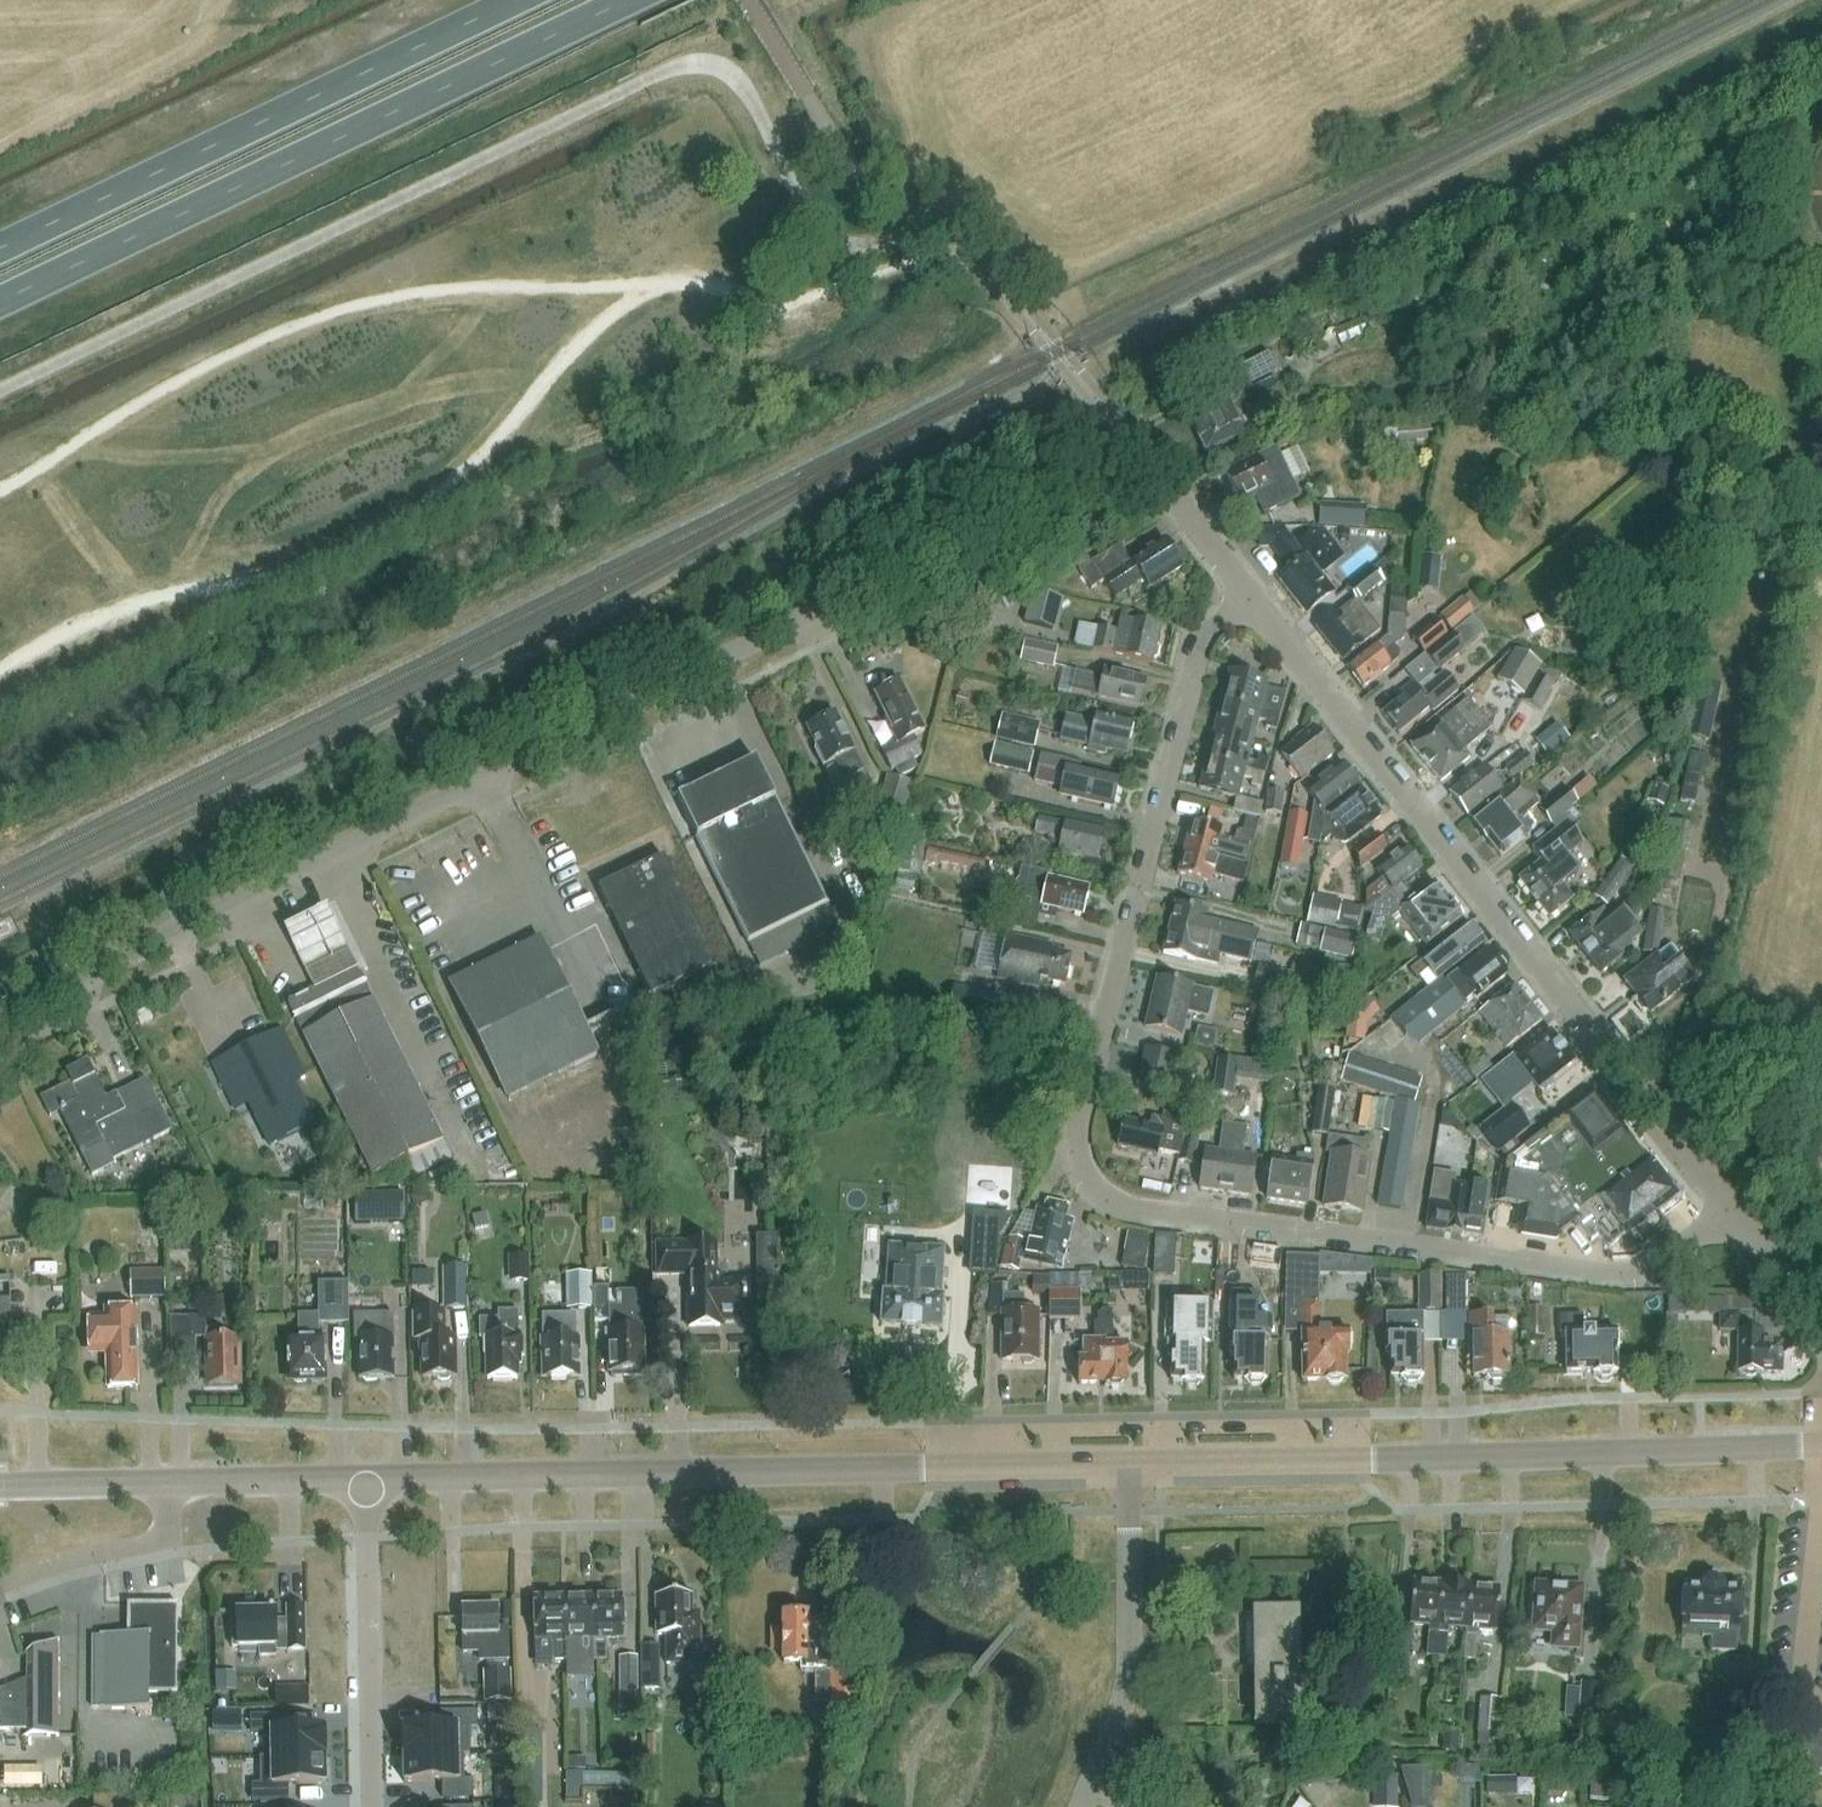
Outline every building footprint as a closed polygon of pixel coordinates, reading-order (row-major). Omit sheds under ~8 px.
[(1243,388),(1188,414),(1207,453),(1245,434),(1244,433),(1261,425),(1250,401),(1275,388),(1269,377),(1278,372),(1269,355),(1234,371),(1243,388)] [(1444,384),(1437,383),(1430,389),(1428,396),(1433,402),(1441,403),(1447,399),(1449,391),(1444,384)] [(1431,442),(1430,425),(1397,427),(1397,429),(1382,430),(1384,445),(1398,444),(1398,445),(1431,442)] [(1300,499),(1277,448),(1224,473),(1238,502),(1254,495),(1264,516),(1300,499)] [(1321,505),(1321,527),(1366,527),(1366,505),(1321,505)] [(1277,578),(1306,615),(1334,592),(1320,574),(1333,565),(1325,554),(1335,546),(1324,531),(1310,531),(1295,543),(1305,556),(1277,578)] [(1078,535),(1064,542),(1070,553),(1083,546),(1078,535)] [(1092,590),(1103,582),(1105,581),(1115,597),(1143,578),(1149,588),(1151,586),(1158,588),(1163,584),(1164,578),(1181,567),(1164,540),(1127,564),(1116,548),(1092,564),(1080,572),(1092,590)] [(1442,558),(1420,555),(1418,569),(1440,571),(1442,558)] [(1355,600),(1318,629),(1342,660),(1380,631),(1357,602),(1383,582),(1373,569),(1346,589),(1355,600)] [(1053,631),(1060,601),(1031,594),(1024,625),(1053,631)] [(1461,600),(1440,617),(1450,631),(1472,614),(1461,600)] [(1407,602),(1390,601),(1388,636),(1376,646),(1348,667),(1364,687),(1400,660),(1401,652),(1396,646),(1405,639),(1407,602)] [(1095,651),(1152,664),(1153,660),(1158,659),(1160,649),(1156,647),(1160,628),(1121,619),(1118,632),(1100,628),(1095,651)] [(1437,621),(1409,643),(1420,657),(1448,635),(1437,621)] [(1464,650),(1477,640),(1466,625),(1453,636),(1427,656),(1439,670),(1464,650)] [(1058,651),(1023,643),(1019,662),(1054,670),(1058,651)] [(1499,681),(1524,696),(1542,667),(1517,652),(1499,681)] [(1138,708),(1145,680),(1104,670),(1102,679),(1075,673),(1071,692),(1138,708)] [(1267,684),(1229,674),(1222,703),(1280,717),(1286,694),(1266,689),(1267,684)] [(1434,712),(1459,691),(1445,674),(1437,680),(1433,676),(1417,689),(1413,683),(1400,694),(1403,698),(1384,713),(1401,733),(1431,708),(1434,712)] [(1538,675),(1524,701),(1539,710),(1554,684),(1538,675)] [(1721,686),(1693,680),(1682,739),(1710,744),(1721,686)] [(900,683),(876,696),(887,718),(885,723),(896,743),(882,751),(892,771),(895,770),(900,778),(919,769),(915,760),(922,756),(912,736),(924,730),(900,683)] [(1468,699),(1411,746),(1440,782),(1470,758),(1464,751),(1492,728),(1468,699)] [(1280,717),(1222,703),(1215,732),(1252,741),(1257,722),(1268,725),(1266,730),(1276,733),(1280,717)] [(864,770),(837,714),(808,729),(817,746),(814,753),(830,787),(864,770)] [(1125,754),(1132,722),(1096,714),(1094,723),(1066,717),(1061,740),(1088,746),(1087,751),(1104,755),(1105,750),(1125,754)] [(997,738),(1035,748),(1041,724),(1003,715),(997,738)] [(1569,739),(1557,724),(1535,741),(1547,756),(1569,739)] [(1283,756),(1301,779),(1333,754),(1312,728),(1292,744),(1294,746),(1283,756)] [(1252,741),(1215,732),(1207,761),(1265,775),(1268,762),(1258,760),(1256,765),(1247,762),(1252,741)] [(995,743),(989,765),(1027,774),(1032,753),(995,743)] [(1483,767),(1451,794),(1468,815),(1501,789),(1503,791),(1535,766),(1525,754),(1504,771),(1505,772),(1497,779),(1492,772),(1487,772),(1483,767)] [(1068,762),(1040,755),(1033,781),(1060,788),(1059,795),(1111,808),(1117,781),(1076,771),(1078,766),(1068,764),(1068,762)] [(757,761),(679,800),(750,943),(828,904),(757,761)] [(1265,775),(1207,761),(1200,790),(1234,799),(1231,811),(1258,818),(1261,804),(1237,798),(1242,780),(1252,782),(1251,787),(1261,789),(1265,775)] [(1309,836),(1321,837),(1322,827),(1324,817),(1325,809),(1357,784),(1341,765),(1307,791),(1314,801),(1309,836)] [(912,783),(888,776),(878,813),(902,820),(912,783)] [(1519,780),(1470,819),(1500,859),(1531,835),(1519,820),(1539,805),(1519,780)] [(1671,791),(1654,784),(1647,800),(1664,807),(1671,791)] [(1324,817),(1322,827),(1321,837),(1324,842),(1334,834),(1342,843),(1345,844),(1348,841),(1348,842),(1359,833),(1381,816),(1360,789),(1324,817)] [(1282,792),(1267,790),(1265,813),(1279,815),(1282,792)] [(1566,791),(1540,811),(1550,824),(1576,803),(1566,791)] [(1566,859),(1584,844),(1571,828),(1581,820),(1572,808),(1551,825),(1555,830),(1530,849),(1541,863),(1519,880),(1549,919),(1572,900),(1562,887),(1579,874),(1566,859)] [(1095,861),(1102,831),(1032,815),(1030,823),(1035,824),(1033,832),(1052,837),(1051,842),(1059,844),(1057,852),(1095,861)] [(1689,825),(1658,819),(1656,830),(1663,831),(1660,849),(1655,878),(1680,881),(1684,852),(1689,825)] [(1185,848),(1248,864),(1255,833),(1242,829),(1236,832),(1234,841),(1223,838),(1225,830),(1191,822),(1185,848)] [(1376,834),(1355,850),(1361,870),(1384,851),(1385,846),(1376,834)] [(1303,843),(1286,840),(1282,867),(1299,869),(1303,843)] [(925,847),(897,843),(893,873),(920,878),(925,847)] [(1365,909),(1420,867),(1405,847),(1376,869),(1383,877),(1365,890),(1365,909)] [(1248,864),(1185,848),(1178,875),(1211,883),(1213,875),(1225,878),(1225,879),(1244,883),(1248,864)] [(986,862),(928,850),(925,865),(982,876),(986,862)] [(651,998),(716,967),(664,858),(598,889),(651,998)] [(1634,868),(1620,859),(1593,897),(1607,907),(1634,868)] [(1054,919),(1056,909),(1081,914),(1087,886),(1048,877),(1049,873),(1019,866),(1010,909),(1027,913),(1025,920),(1036,922),(1037,915),(1054,919)] [(1426,947),(1461,919),(1464,912),(1457,903),(1449,903),(1434,884),(1414,900),(1402,884),(1367,912),(1371,918),(1364,939),(1379,944),(1386,925),(1400,914),(1426,947)] [(1306,923),(1337,930),(1343,901),(1312,895),(1306,923)] [(1175,905),(1169,928),(1208,937),(1209,935),(1255,946),(1259,931),(1205,918),(1206,912),(1175,905)] [(1608,915),(1602,908),(1570,935),(1601,973),(1621,956),(1619,953),(1642,934),(1618,906),(1608,915)] [(1665,911),(1650,909),(1645,951),(1660,953),(1665,911)] [(325,912),(281,933),(313,994),(358,973),(325,912)] [(1438,981),(1474,952),(1475,952),(1483,946),(1467,926),(1410,971),(1417,980),(1429,970),(1438,981)] [(1208,937),(1169,928),(1163,953),(1196,961),(1196,960),(1217,965),(1220,955),(1251,963),(1255,946),(1209,935),(1208,937)] [(1355,940),(1325,933),(1320,954),(1351,961),(1355,940)] [(1040,980),(1065,985),(1071,956),(1059,954),(1060,951),(1051,949),(1052,945),(1007,936),(998,979),(1038,988),(1040,980)] [(1683,959),(1671,944),(1624,982),(1637,999),(1636,1006),(1641,1013),(1647,1012),(1649,1015),(1692,981),(1677,963),(1683,959)] [(507,1102),(586,1063),(595,1058),(537,945),(450,989),(488,1063),(507,1102)] [(1456,976),(1446,984),(1464,1006),(1474,998),(1476,1000),(1483,994),(1506,976),(1504,974),(1506,968),(1500,961),(1495,961),(1486,951),(1456,975),(1456,976)] [(1292,974),(1259,967),(1254,986),(1287,993),(1292,974)] [(452,1162),(404,1062),(361,972),(287,1007),(314,1063),(371,1179),(398,1166),(407,1184),(452,1162)] [(1179,1023),(1182,1012),(1209,1019),(1214,992),(1157,978),(1146,1028),(1182,1036),(1184,1024),(1179,1023)] [(1442,979),(1392,1020),(1405,1037),(1420,1044),(1465,1007),(1464,1006),(1446,984),(1442,979)] [(1514,986),(1480,1012),(1508,1047),(1541,1021),(1514,986)] [(954,988),(949,1012),(973,1017),(978,993),(954,988)] [(149,1010),(136,1015),(140,1025),(153,1020),(149,1010)] [(1365,1022),(1356,1011),(1351,1015),(1347,1039),(1362,1041),(1365,1022)] [(305,1076),(298,1063),(284,1032),(211,1066),(223,1090),(238,1083),(269,1147),(312,1126),(292,1083),(305,1076)] [(1552,1080),(1574,1063),(1550,1032),(1515,1059),(1512,1056),(1484,1077),(1500,1097),(1495,1101),(1502,1111),(1478,1129),(1495,1152),(1526,1129),(1506,1102),(1524,1089),(1521,1085),(1528,1080),(1537,1091),(1538,1090),(1544,1092),(1551,1087),(1551,1080),(1552,1080)] [(1275,1039),(1259,1036),(1254,1055),(1271,1059),(1275,1039)] [(1136,1088),(1168,1095),(1177,1055),(1145,1048),(1136,1088)] [(1421,1080),(1372,1063),(1349,1056),(1347,1063),(1340,1081),(1394,1099),(1377,1205),(1400,1208),(1416,1105),(1413,1104),(1421,1080)] [(1492,1068),(1483,1056),(1467,1069),(1477,1081),(1492,1068)] [(1232,1095),(1238,1063),(1238,1062),(1219,1059),(1213,1092),(1232,1095)] [(1338,1065),(1326,1063),(1324,1078),(1336,1079),(1338,1065)] [(71,1083),(39,1099),(48,1118),(58,1113),(90,1178),(113,1167),(110,1163),(170,1133),(144,1080),(106,1099),(95,1075),(92,1077),(85,1064),(66,1073),(71,1083)] [(1327,1135),(1336,1088),(1320,1085),(1312,1133),(1327,1135)] [(1501,1165),(1498,1184),(1495,1202),(1520,1206),(1516,1233),(1556,1239),(1561,1235),(1560,1234),(1576,1220),(1592,1240),(1598,1236),(1606,1245),(1612,1246),(1626,1235),(1635,1245),(1644,1246),(1644,1245),(1663,1230),(1664,1230),(1665,1219),(1658,1210),(1660,1209),(1661,1211),(1675,1200),(1676,1186),(1667,1174),(1665,1176),(1649,1156),(1646,1158),(1632,1141),(1634,1140),(1621,1123),(1619,1125),(1592,1092),(1563,1116),(1501,1165)] [(1387,1133),(1393,1103),(1377,1100),(1372,1131),(1387,1133)] [(1124,1120),(1117,1146),(1156,1156),(1157,1150),(1179,1156),(1178,1162),(1191,1165),(1198,1139),(1194,1138),(1196,1129),(1151,1117),(1149,1127),(1124,1120)] [(1203,1162),(1199,1188),(1249,1196),(1253,1170),(1256,1157),(1242,1154),(1247,1126),(1223,1123),(1218,1151),(1205,1148),(1203,1162)] [(977,1125),(968,1125),(967,1139),(977,1139),(977,1125)] [(1324,1207),(1360,1212),(1368,1159),(1365,1158),(1368,1142),(1357,1140),(1329,1136),(1327,1152),(1332,1153),(1324,1207)] [(1266,1198),(1306,1204),(1313,1157),(1295,1154),(1294,1162),(1271,1158),(1266,1198)] [(1453,1233),(1460,1184),(1463,1165),(1456,1164),(1456,1167),(1436,1164),(1434,1175),(1442,1177),(1440,1191),(1431,1190),(1425,1229),(1453,1233)] [(1460,1184),(1453,1233),(1481,1238),(1489,1187),(1469,1184),(1468,1186),(1460,1184)] [(411,1198),(415,1206),(428,1201),(424,1192),(411,1198)] [(356,1224),(401,1223),(401,1193),(355,1195),(356,1224)] [(570,1200),(552,1200),(552,1212),(570,1212),(570,1200)] [(1060,1270),(1073,1220),(1065,1218),(1067,1207),(1046,1202),(1043,1216),(1036,1214),(1029,1242),(1009,1237),(1007,1247),(1005,1247),(1000,1267),(1016,1271),(1019,1259),(1060,1270)] [(489,1228),(485,1213),(471,1217),(475,1231),(489,1228)] [(971,1235),(998,1236),(1011,1216),(973,1214),(971,1235)] [(1150,1237),(1128,1233),(1121,1267),(1144,1272),(1150,1237)] [(1155,1235),(1153,1274),(1173,1275),(1175,1236),(1155,1235)] [(756,1237),(758,1307),(782,1306),(779,1237),(770,1237),(756,1237)] [(690,1249),(690,1242),(655,1243),(656,1275),(690,1274),(691,1304),(687,1304),(687,1326),(719,1326),(719,1316),(746,1316),(745,1281),(718,1281),(718,1273),(715,1273),(715,1248),(690,1249)] [(1198,1242),(1197,1279),(1213,1280),(1214,1242),(1198,1242)] [(891,1247),(888,1293),(883,1293),(881,1325),(941,1328),(943,1296),(938,1295),(941,1251),(891,1247)] [(529,1282),(529,1256),(509,1256),(509,1282),(529,1282)] [(1288,1258),(1288,1303),(1304,1303),(1304,1381),(1350,1381),(1350,1327),(1321,1327),(1321,1258),(1288,1258)] [(1392,1270),(1375,1268),(1374,1282),(1391,1283),(1392,1270)] [(129,1270),(130,1297),(164,1296),(163,1269),(129,1270)] [(445,1270),(445,1311),(468,1310),(468,1269),(445,1270)] [(563,1273),(565,1307),(590,1306),(588,1272),(563,1273)] [(1120,1274),(1108,1274),(1108,1290),(1120,1290),(1120,1274)] [(1050,1277),(1050,1291),(1076,1291),(1076,1276),(1050,1275),(1050,1277)] [(1440,1312),(1440,1275),(1418,1275),(1418,1312),(1440,1312)] [(1050,1277),(1033,1276),(1033,1296),(1050,1296),(1050,1291),(1050,1277)] [(1467,1314),(1467,1280),(1444,1280),(1444,1315),(1467,1314)] [(286,1341),(287,1382),(326,1381),(325,1340),(318,1340),(318,1326),(346,1325),(345,1282),(317,1282),(317,1314),(297,1315),(298,1341),(286,1341)] [(361,1283),(345,1283),(346,1302),(362,1301),(361,1283)] [(1039,1313),(1024,1313),(1024,1295),(1012,1295),(1012,1285),(989,1285),(989,1295),(987,1295),(987,1314),(1002,1314),(1003,1363),(1040,1362),(1039,1313)] [(609,1289),(592,1290),(594,1322),(610,1321),(610,1330),(606,1330),(606,1349),(610,1348),(611,1372),(624,1371),(624,1375),(640,1375),(640,1371),(644,1371),(641,1292),(615,1292),(616,1306),(609,1306),(609,1289)] [(1079,1320),(1080,1292),(1052,1292),(1052,1319),(1079,1320)] [(1256,1321),(1257,1292),(1232,1292),(1229,1383),(1267,1384),(1269,1339),(1271,1339),(1272,1321),(1256,1321)] [(1686,1315),(1686,1298),(1668,1298),(1668,1315),(1678,1315),(1686,1315)] [(10,1325),(10,1300),(0,1300),(0,1325),(10,1325)] [(1777,1314),(1753,1315),(1747,1315),(1747,1300),(1712,1301),(1711,1315),(1720,1315),(1718,1332),(1734,1332),(1735,1374),(1742,1374),(1745,1379),(1751,1379),(1753,1374),(1760,1374),(1760,1372),(1780,1372),(1780,1355),(1798,1340),(1777,1314)] [(394,1303),(371,1303),(372,1338),(360,1338),(360,1382),(392,1381),(391,1352),(394,1349),(394,1303)] [(1165,1382),(1203,1384),(1205,1346),(1211,1346),(1213,1307),(1169,1305),(1165,1382)] [(1544,1338),(1544,1308),(1530,1308),(1530,1338),(1544,1338)] [(137,1386),(135,1309),(105,1309),(105,1317),(88,1317),(89,1345),(106,1345),(107,1387),(137,1386)] [(1084,1359),(1079,1359),(1080,1385),(1127,1384),(1127,1339),(1114,1340),(1114,1323),(1112,1323),(1112,1310),(1102,1311),(1102,1313),(1095,1313),(1096,1340),(1084,1340),(1084,1359)] [(522,1362),(521,1311),(498,1311),(498,1319),(478,1320),(478,1339),(483,1338),(483,1357),(486,1357),(486,1379),(517,1378),(517,1362),(522,1362)] [(448,1337),(447,1313),(413,1314),(414,1332),(419,1332),(420,1351),(423,1357),(424,1380),(458,1379),(457,1337),(448,1337)] [(543,1352),(544,1377),(577,1376),(576,1350),(579,1350),(577,1314),(542,1315),(542,1338),(540,1338),(541,1352),(543,1352)] [(1418,1379),(1421,1379),(1420,1314),(1384,1314),(1384,1338),(1385,1338),(1385,1353),(1390,1355),(1390,1377),(1400,1377),(1400,1379),(1402,1379),(1405,1384),(1416,1384),(1418,1379)] [(206,1317),(168,1317),(169,1361),(194,1361),(193,1339),(207,1338),(208,1384),(238,1383),(237,1339),(219,1340),(219,1331),(206,1331),(206,1317)] [(1582,1317),(1560,1317),(1560,1335),(1565,1334),(1566,1373),(1592,1373),(1592,1376),(1598,1376),(1601,1381),(1608,1381),(1613,1375),(1617,1375),(1616,1333),(1583,1334),(1582,1317)] [(1493,1319),(1472,1319),(1472,1339),(1467,1339),(1467,1355),(1472,1355),(1472,1378),(1486,1378),(1492,1384),(1502,1383),(1505,1377),(1508,1377),(1508,1338),(1493,1339),(1493,1319)] [(1427,1656),(1435,1657),(1441,1585),(1412,1582),(1409,1625),(1429,1627),(1427,1656)] [(1448,1629),(1466,1630),(1471,1587),(1441,1585),(1435,1657),(1445,1658),(1448,1629)] [(1581,1588),(1535,1585),(1532,1629),(1554,1631),(1552,1647),(1576,1649),(1581,1588)] [(1744,1597),(1740,1594),(1740,1588),(1684,1585),(1682,1629),(1711,1631),(1710,1650),(1737,1651),(1739,1607),(1744,1604),(1744,1597)] [(1471,1587),(1466,1630),(1463,1660),(1474,1660),(1476,1631),(1495,1632),(1499,1589),(1471,1587)] [(690,1594),(656,1595),(657,1636),(665,1636),(666,1665),(689,1664),(689,1680),(713,1679),(712,1639),(698,1640),(697,1615),(690,1615),(690,1594)] [(622,1596),(592,1597),(593,1639),(592,1639),(592,1660),(594,1660),(606,1660),(605,1639),(622,1639),(622,1596)] [(592,1597),(563,1598),(564,1661),(566,1661),(567,1673),(594,1673),(594,1660),(592,1660),(592,1639),(593,1639),(592,1597)] [(563,1598),(533,1598),(534,1640),(551,1640),(551,1661),(564,1661),(563,1598)] [(177,1607),(178,1604),(176,1607),(147,1607),(146,1624),(130,1624),(130,1635),(103,1635),(103,1637),(95,1637),(94,1709),(103,1708),(103,1710),(151,1710),(151,1709),(149,1709),(149,1694),(175,1694),(177,1696),(177,1694),(177,1607)] [(305,1650),(304,1607),(287,1607),(287,1621),(275,1621),(275,1612),(256,1612),(256,1611),(240,1612),(240,1613),(237,1613),(238,1630),(232,1630),(233,1648),(238,1648),(259,1648),(259,1657),(276,1657),(276,1641),(288,1641),(288,1651),(305,1650)] [(497,1608),(462,1609),(463,1653),(480,1652),(480,1661),(509,1660),(508,1629),(498,1630),(497,1608)] [(1297,1609),(1257,1610),(1259,1723),(1299,1722),(1297,1609)] [(814,1671),(815,1705),(845,1704),(851,1691),(850,1670),(836,1670),(834,1626),(814,1627),(814,1619),(806,1619),(806,1615),(783,1616),(783,1629),(772,1630),(772,1650),(782,1650),(783,1663),(799,1663),(799,1672),(814,1671)] [(1408,1674),(1411,1637),(1395,1636),(1393,1673),(1408,1674)] [(26,1731),(26,1737),(56,1737),(57,1640),(30,1650),(30,1669),(26,1669),(25,1710),(0,1710),(0,1731),(26,1731)] [(659,1690),(657,1647),(639,1647),(641,1691),(659,1690)] [(636,1659),(619,1660),(620,1718),(637,1718),(636,1659)] [(235,1672),(217,1673),(218,1691),(236,1691),(235,1672)] [(510,1672),(485,1673),(485,1702),(510,1702),(510,1672)] [(1594,1726),(1598,1685),(1582,1684),(1578,1725),(1594,1726)] [(308,1707),(308,1687),(292,1687),(292,1707),(308,1707)] [(1498,1735),(1501,1699),(1480,1697),(1477,1733),(1498,1735)] [(218,1712),(213,1712),(213,1730),(218,1730),(241,1729),(241,1711),(218,1712)] [(440,1727),(403,1728),(404,1755),(478,1754),(477,1711),(440,1712),(440,1727)] [(287,1715),(250,1715),(250,1732),(271,1732),(271,1757),(260,1757),(260,1758),(326,1757),(325,1729),(288,1730),(287,1715)] [(1458,1730),(1442,1730),(1442,1751),(1457,1751),(1458,1730)] [(647,1734),(647,1762),(656,1762),(656,1734),(647,1734)] [(1783,1773),(1821,1777),(1821,1740),(1787,1736),(1783,1773)] [(478,1754),(404,1755),(404,1783),(442,1782),(442,1798),(473,1797),(473,1780),(470,1780),(470,1755),(478,1755),(478,1754)] [(260,1784),(252,1785),(252,1801),(289,1801),(289,1785),(326,1784),(326,1757),(260,1758),(260,1784)] [(569,1769),(586,1769),(586,1758),(569,1758),(569,1769)] [(1428,1769),(1403,1769),(1411,1796),(1428,1796),(1428,1769)] [(31,1791),(31,1771),(1,1771),(1,1791),(31,1791)] [(567,1772),(566,1803),(582,1803),(583,1793),(594,1793),(595,1773),(583,1773),(567,1772)] [(1374,1775),(1374,1806),(1397,1806),(1398,1775),(1374,1775)] [(1517,1795),(1516,1777),(1487,1778),(1487,1795),(1517,1795)] [(1615,1779),(1591,1777),(1589,1800),(1613,1802),(1615,1779)]
